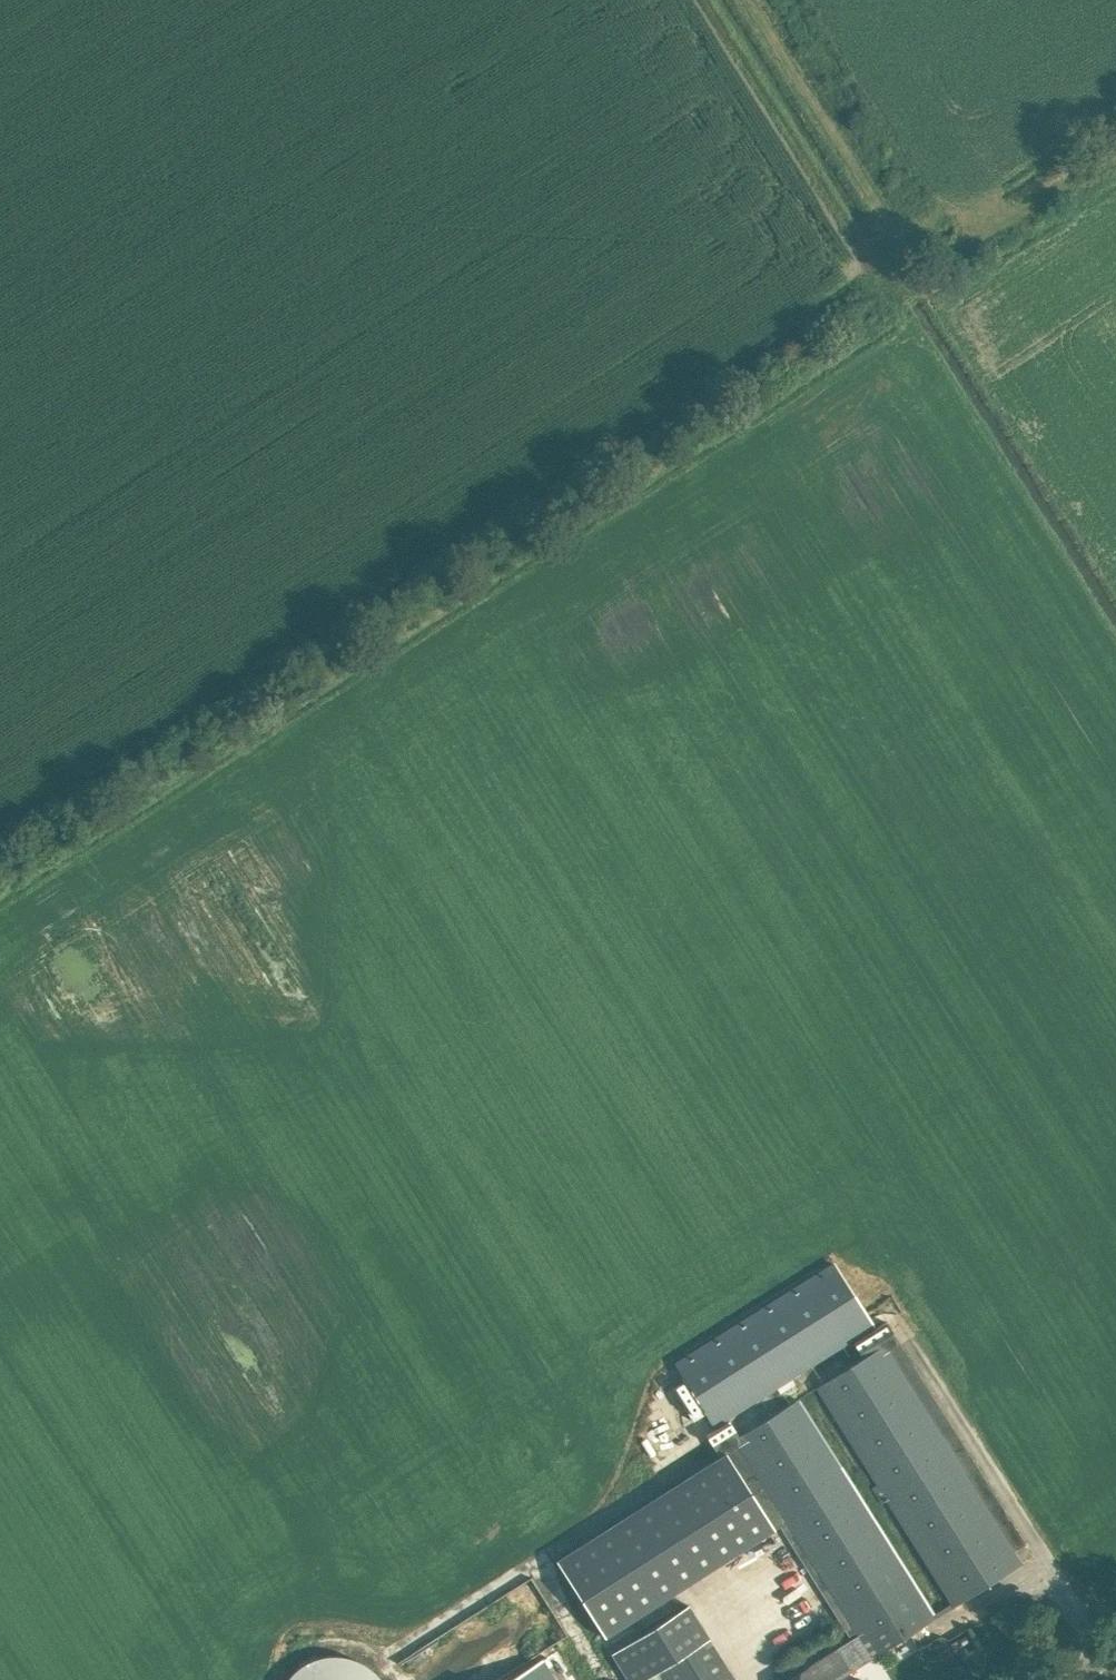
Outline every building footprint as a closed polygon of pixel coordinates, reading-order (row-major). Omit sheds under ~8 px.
[(834,1260),(676,1361),(716,1425),(732,1415),(875,1325),(834,1260)] [(950,1603),(953,1606),(1022,1563),(1014,1549),(1026,1541),(887,1320),(854,1341),(864,1358),(816,1389),(877,1484),(872,1487),(881,1503),(886,1500),(950,1603)] [(873,1656),(937,1616),(800,1399),(741,1436),(729,1420),(706,1434),(720,1456),(727,1452),(776,1529),(781,1526),(850,1634),(856,1630),(859,1635),(873,1656)] [(558,1559),(607,1636),(776,1529),(727,1452),(720,1456),(558,1559)] [(611,1654),(628,1679),(643,1679),(659,1670),(709,1638),(689,1605),(611,1654)] [(836,1679),(873,1656),(859,1635),(787,1679),(837,1679),(836,1679)] [(709,1638),(659,1670),(664,1679),(665,1679),(736,1679),(709,1638)] [(288,1678),(286,1679),(381,1679),(375,1673),(368,1666),(361,1662),(348,1658),(331,1656),(324,1656),(307,1663),(298,1668),(288,1678)] [(510,1679),(555,1679),(543,1660),(510,1679)] [(664,1679),(659,1670),(643,1679),(662,1679),(664,1679)]
